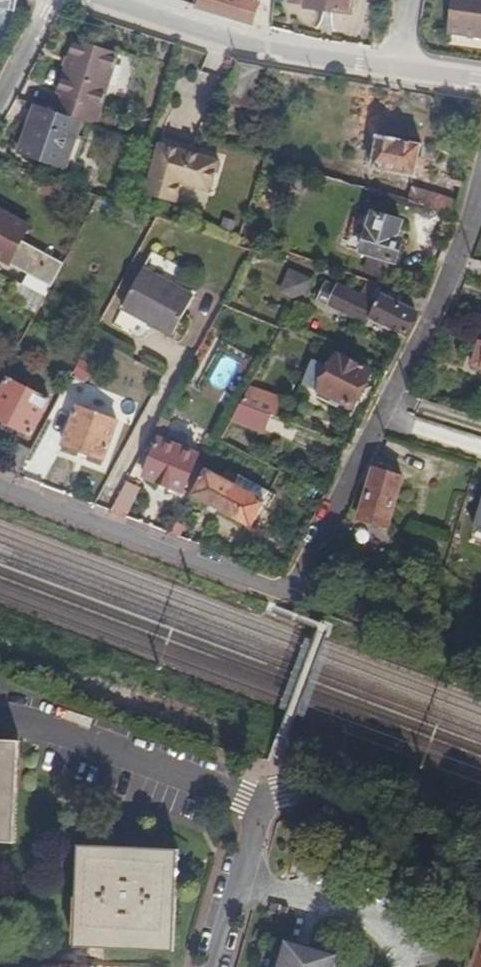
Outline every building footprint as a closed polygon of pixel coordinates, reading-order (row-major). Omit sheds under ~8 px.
[(255,0),(199,0),(197,6),(251,25),(258,3),(254,2),(255,0)] [(354,0),(292,0),(292,1),(306,3),(305,6),(352,13),(354,0)] [(447,33),(480,38),(480,0),(452,0),(447,33)] [(93,125),(118,54),(77,39),(58,93),(64,95),(58,112),(80,120),(93,125)] [(64,168),(80,120),(58,112),(35,104),(19,153),(64,168)] [(203,147),(163,136),(161,144),(201,155),(203,147)] [(415,179),(422,147),(378,136),(370,168),(415,179)] [(211,191),(220,160),(201,155),(161,144),(147,194),(178,203),(183,184),(211,191)] [(464,188),(466,181),(456,178),(454,185),(464,188)] [(460,204),(393,184),(389,196),(456,217),(460,204)] [(23,240),(31,226),(0,210),(0,258),(31,274),(25,286),(46,297),(65,261),(23,240)] [(396,237),(401,219),(372,212),(361,253),(397,262),(402,239),(396,237)] [(234,236),(238,225),(225,221),(221,232),(234,236)] [(173,333),(193,295),(143,268),(123,307),(173,333)] [(305,301),(315,279),(291,268),(281,290),(305,301)] [(326,281),(318,297),(370,323),(374,317),(407,335),(416,315),(423,301),(367,281),(360,294),(337,282),(335,285),(326,281)] [(46,297),(25,286),(19,283),(15,291),(42,305),(46,297)] [(276,321),(283,309),(272,303),(265,315),(276,321)] [(313,361),(303,384),(318,391),(318,392),(352,409),(370,372),(336,355),(330,369),(313,361)] [(73,400),(85,377),(74,372),(62,394),(73,400)] [(50,400),(9,378),(0,396),(0,419),(32,436),(50,400)] [(273,416),(280,399),(250,389),(242,404),(269,415),(273,416)] [(264,430),(269,415),(242,404),(234,418),(264,430)] [(105,460),(119,422),(78,407),(64,444),(105,460)] [(160,439),(168,420),(163,417),(153,437),(160,439)] [(185,492),(199,455),(160,439),(146,477),(185,492)] [(253,529),(272,495),(237,475),(236,478),(227,474),(224,480),(206,470),(193,496),(253,529)] [(387,528),(401,480),(375,472),(367,498),(360,520),(387,528)] [(128,517),(141,488),(126,481),(113,511),(128,517)] [(421,654),(425,644),(407,637),(403,647),(421,654)] [(21,742),(0,741),(0,843),(17,844),(21,742)] [(173,952),(177,848),(78,845),(74,948),(173,952)] [(393,863),(397,852),(384,847),(380,858),(393,863)] [(339,948),(290,931),(277,966),(332,966),(339,948)] [(470,966),(480,966),(480,937),(470,966)]
